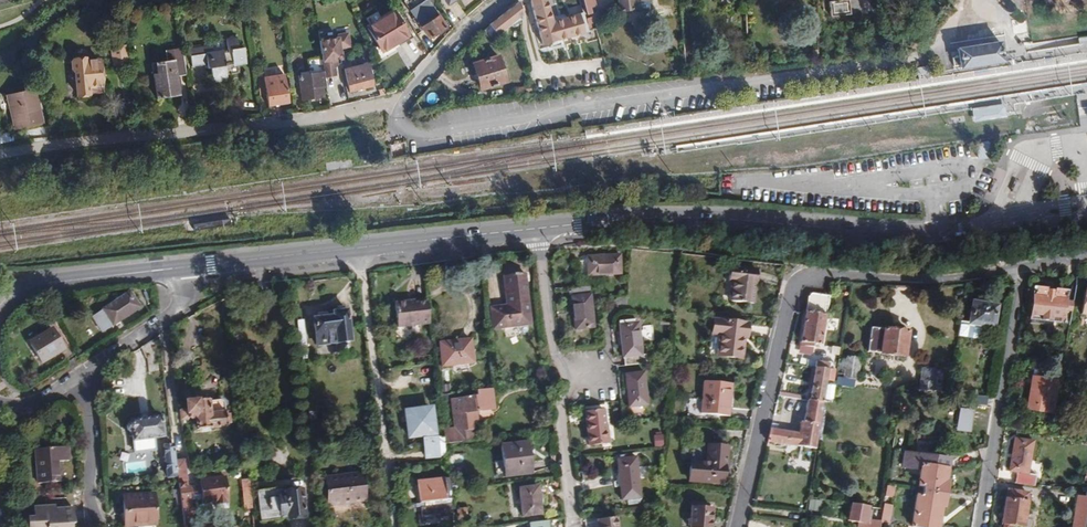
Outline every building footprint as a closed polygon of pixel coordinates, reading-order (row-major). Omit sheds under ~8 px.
[(284,12),(294,11),(293,0),(283,0),(284,12)] [(447,26),(429,0),(426,0),(410,10),(412,13),(406,17),(411,24),(417,20),(422,27),(420,28),(422,32),(419,34),(421,37),(424,35),(428,40),(447,26)] [(520,0),(489,25),(497,35),(524,14),(520,0)] [(562,40),(558,41),(553,21),(547,1),(547,0),(529,0),(542,46),(552,43),(553,50),(564,47),(562,40)] [(584,12),(588,25),(593,23),(592,17),(588,18),(587,15),(591,14),(589,7),(596,5),(595,0),(580,0),(584,12)] [(619,11),(633,9),(632,3),(636,2),(636,1),(645,0),(617,0),(619,11)] [(828,2),(830,17),(851,15),(849,0),(841,0),(828,2)] [(896,8),(895,0),(879,0),(880,10),(896,8)] [(1038,33),(1086,26),(1086,0),(1033,0),(1038,33)] [(281,15),(279,3),(269,4),(271,17),(281,15)] [(596,5),(589,7),(591,14),(591,15),(598,13),(596,5)] [(397,40),(398,42),(409,36),(394,12),(367,28),(382,52),(393,45),(392,43),(397,40)] [(562,40),(570,37),(587,33),(590,43),(599,40),(596,28),(595,28),(589,30),(588,27),(588,25),(584,12),(553,21),(558,41),(562,40)] [(489,25),(482,31),(492,42),(499,37),(497,35),(489,25)] [(124,35),(109,37),(112,56),(127,54),(124,35)] [(322,57),(325,78),(337,77),(335,66),(334,61),(337,60),(344,59),(342,49),(350,48),(348,35),(338,37),(338,39),(320,42),(322,57)] [(236,37),(225,39),(227,51),(213,53),(219,82),(228,81),(227,75),(225,67),(238,64),(246,63),(243,47),(238,48),(236,37)] [(225,39),(211,41),(212,46),(213,53),(227,51),(225,39)] [(957,49),(961,68),(986,64),(988,64),(1003,61),(1000,42),(977,46),(957,49)] [(213,53),(212,46),(204,47),(205,54),(213,53)] [(213,83),(219,82),(213,53),(205,54),(204,47),(189,49),(191,66),(205,64),(205,65),(210,64),(213,83)] [(186,75),(182,48),(165,51),(166,61),(156,63),(157,74),(152,74),(156,100),(181,96),(178,77),(186,75)] [(296,53),(289,54),(291,67),(298,66),(296,53)] [(498,56),(472,63),(481,90),(506,82),(498,56)] [(323,89),(327,88),(325,78),(322,57),(308,59),(310,75),(299,76),(302,100),(324,97),(323,89)] [(89,87),(102,85),(99,59),(86,61),(86,58),(73,60),(70,62),(70,70),(74,74),(77,96),(90,94),(90,93),(89,87)] [(225,67),(227,75),(240,73),(238,64),(225,67)] [(368,64),(344,70),(350,92),(373,86),(368,64)] [(279,100),(289,99),(285,75),(263,78),(268,106),(280,104),(279,100)] [(563,82),(565,92),(572,91),(571,85),(570,83),(568,83),(568,81),(563,82)] [(103,91),(102,85),(89,87),(90,93),(103,91)] [(513,88),(515,98),(526,96),(525,88),(525,86),(513,88)] [(34,89),(7,96),(15,129),(42,123),(34,89)] [(820,94),(791,99),(792,105),(821,101),(820,94)] [(407,113),(407,114),(422,112),(417,102),(407,113)] [(972,108),(973,120),(1006,117),(1006,113),(1005,105),(972,108)] [(0,133),(0,144),(14,142),(12,132),(0,133)] [(222,221),(193,224),(195,231),(223,226),(222,221)] [(586,261),(578,261),(579,285),(596,284),(596,276),(620,274),(620,256),(586,258),(586,261)] [(757,271),(729,268),(727,282),(731,282),(729,302),(753,305),(757,271)] [(525,274),(503,277),(507,307),(490,309),(492,330),(531,326),(525,274)] [(589,287),(570,289),(575,330),(593,328),(589,287)] [(1032,291),(1029,319),(1061,323),(1064,295),(1032,291)] [(129,292),(102,310),(113,326),(140,308),(129,292)] [(828,297),(827,297),(810,295),(807,298),(799,346),(817,349),(818,345),(821,346),(825,315),(828,297)] [(429,303),(396,306),(398,328),(430,325),(429,303)] [(994,308),(971,305),(968,325),(991,328),(994,308)] [(336,312),(333,312),(334,316),(328,317),(314,319),(317,346),(351,341),(347,314),(347,310),(344,311),(344,308),(336,309),(336,312)] [(304,320),(297,321),(301,349),(307,348),(304,320)] [(748,324),(713,321),(712,334),(719,335),(718,356),(742,358),(744,337),(746,338),(748,324)] [(634,323),(619,325),(623,358),(624,358),(624,366),(648,363),(646,355),(641,355),(638,326),(634,326),(634,323)] [(884,330),(870,327),(866,351),(880,353),(880,354),(903,358),(907,333),(884,329),(884,330)] [(65,350),(51,329),(29,343),(42,364),(65,350)] [(164,371),(160,335),(142,348),(146,358),(147,358),(149,372),(164,371)] [(458,341),(440,343),(443,366),(473,363),(471,344),(458,345),(458,341)] [(246,345),(232,346),(234,361),(248,359),(246,345)] [(845,361),(843,378),(858,380),(860,359),(846,357),(845,361)] [(839,360),(837,377),(843,378),(845,361),(839,360)] [(814,368),(828,370),(828,363),(815,361),(814,368)] [(1035,385),(1031,385),(1028,410),(1047,413),(1052,381),(1038,379),(1040,369),(1024,367),(1023,376),(1032,378),(1036,378),(1035,385)] [(825,388),(826,381),(826,380),(828,370),(814,368),(811,387),(809,401),(823,403),(825,388)] [(917,389),(937,392),(940,374),(940,371),(921,368),(917,389)] [(643,373),(625,375),(629,408),(647,406),(643,373)] [(936,399),(946,400),(947,391),(949,383),(950,376),(940,374),(937,392),(936,395),(936,399)] [(731,385),(704,382),(701,414),(729,417),(731,385)] [(444,431),(445,444),(467,442),(466,431),(474,430),(472,421),(478,420),(477,413),(495,411),(492,389),(481,390),(482,396),(452,399),(455,429),(444,431)] [(971,395),(970,404),(985,406),(987,398),(971,395)] [(188,410),(189,419),(195,419),(196,431),(226,428),(224,404),(219,400),(208,401),(207,399),(194,400),(194,403),(187,403),(188,410)] [(816,449),(823,403),(809,401),(807,401),(803,422),(800,422),(799,434),(777,431),(778,425),(772,424),(771,430),(768,442),(816,449)] [(909,404),(902,403),(900,412),(907,413),(909,404)] [(407,412),(410,441),(437,439),(435,409),(407,412)] [(309,412),(310,424),(317,423),(316,411),(309,412)] [(604,411),(585,413),(589,446),(607,444),(604,411)] [(134,445),(141,444),(143,442),(142,439),(162,438),(161,418),(131,421),(129,421),(126,424),(127,429),(130,431),(130,433),(131,433),(132,440),(132,443),(134,445)] [(977,420),(964,418),(960,438),(974,441),(977,420)] [(466,431),(467,442),(475,441),(474,430),(466,431)] [(312,443),(319,443),(318,431),(311,432),(312,443)] [(895,434),(892,447),(898,448),(900,435),(895,434)] [(662,435),(653,436),(654,448),(664,447),(662,435)] [(439,456),(437,444),(437,439),(424,440),(426,459),(439,458),(439,456)] [(1017,473),(1028,474),(1033,442),(1014,439),(1009,471),(1017,473)] [(527,442),(501,446),(505,477),(532,473),(527,442)] [(175,461),(174,445),(164,446),(167,478),(177,477),(175,461)] [(68,447),(35,450),(38,484),(62,482),(61,462),(70,462),(68,447)] [(708,447),(708,457),(707,464),(693,463),(690,463),(689,481),(722,483),(723,466),(725,466),(726,448),(708,447)] [(903,462),(947,468),(949,459),(923,455),(905,453),(903,462)] [(636,457),(617,459),(622,501),(640,499),(636,457)] [(190,501),(189,487),(189,486),(187,486),(185,459),(175,461),(177,477),(177,478),(178,484),(183,523),(191,523),(190,501)] [(145,461),(126,464),(128,473),(146,470),(145,461)] [(945,482),(947,468),(903,462),(902,467),(920,470),(918,486),(923,487),(924,488),(924,489),(946,492),(948,482),(945,482)] [(362,473),(324,478),(328,507),(366,502),(362,473)] [(1017,473),(1015,483),(1035,487),(1035,486),(1037,476),(1028,474),(1017,473)] [(225,478),(200,481),(200,486),(202,499),(203,503),(215,502),(215,503),(215,506),(229,504),(226,483),(225,478)] [(422,520),(453,517),(451,501),(450,493),(449,479),(418,482),(420,504),(424,503),(424,508),(420,508),(422,520)] [(249,490),(248,480),(241,481),(242,491),(243,491),(249,490)] [(202,499),(200,486),(189,487),(190,501),(202,499)] [(541,515),(538,487),(519,488),(522,517),(541,515)] [(284,489),(257,492),(261,522),(281,520),(281,519),(287,518),(287,519),(303,517),(300,493),(296,493),(296,490),(287,492),(288,494),(284,495),(284,489)] [(1004,524),(1014,526),(1023,526),(1025,526),(1028,503),(1027,502),(1028,494),(1008,491),(1006,499),(1005,499),(1001,524),(1004,524)] [(946,497),(923,493),(923,494),(921,495),(917,494),(912,526),(914,526),(938,526),(941,507),(944,507),(946,497)] [(139,501),(138,495),(123,497),(125,525),(139,524),(140,526),(156,525),(154,496),(143,497),(143,500),(139,501)] [(1086,511),(1086,498),(1078,497),(1076,510),(1078,510),(1076,526),(1085,526),(1086,511)] [(823,504),(812,502),(811,511),(821,512),(823,504)] [(879,521),(869,520),(870,515),(867,515),(868,507),(851,504),(848,521),(860,522),(860,526),(878,526),(879,523),(879,521)] [(690,507),(689,526),(712,526),(713,509),(705,508),(690,507)] [(27,526),(72,526),(72,524),(74,524),(72,509),(54,511),(54,516),(46,516),(45,508),(33,509),(33,519),(27,519),(27,526)] [(891,510),(882,509),(880,523),(888,524),(891,510)]
